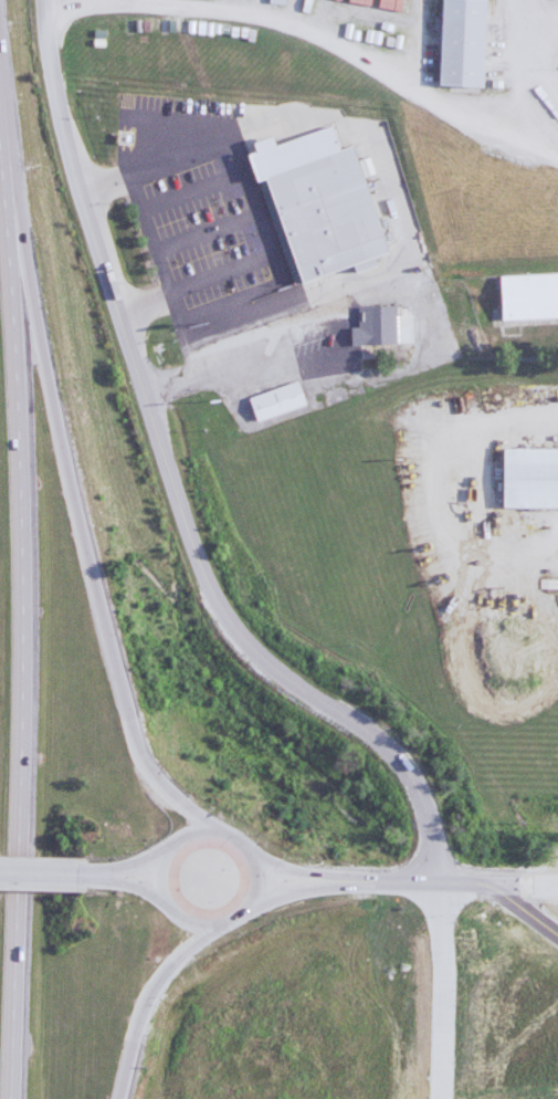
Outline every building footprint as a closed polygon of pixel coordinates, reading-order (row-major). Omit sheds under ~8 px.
[(481,0),(436,0),(434,86),(479,87),(481,0)] [(243,151),(253,180),(262,177),(301,282),(388,252),(351,143),(337,148),(328,125),(273,144),(270,134),(250,144),(243,151)] [(495,275),(497,321),(557,319),(557,273),(495,275)] [(349,344),(348,327),(358,325),(355,303),(394,302),(410,305),(411,342),(349,344)] [(303,406),(295,382),(245,399),(253,423),(303,406)] [(557,509),(557,449),(498,449),(498,509),(557,509)]
